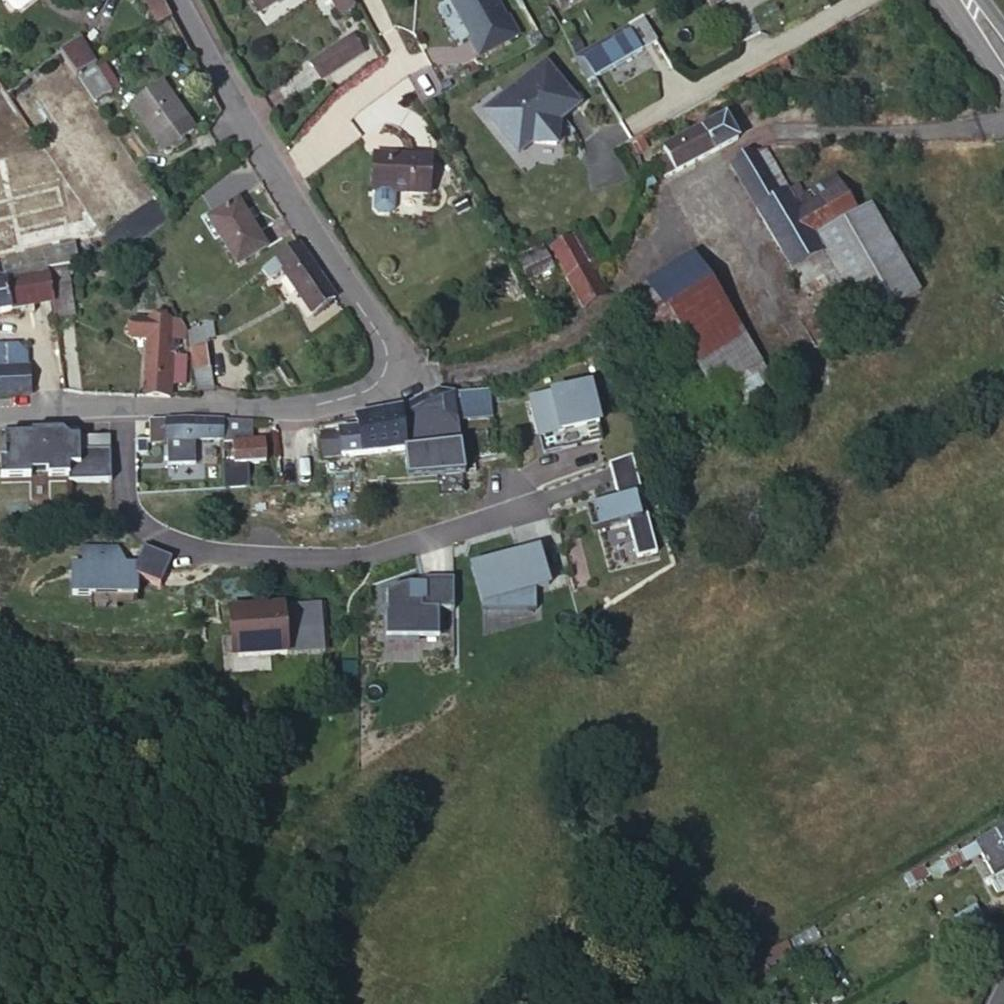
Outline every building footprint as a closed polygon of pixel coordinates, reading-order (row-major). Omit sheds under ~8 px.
[(5,0),(13,10),(19,11),(33,0),(6,0),(5,0)] [(160,0),(144,0),(155,22),(168,16),(160,0)] [(263,10),(279,0),(256,0),(263,10)] [(354,6),(350,0),(332,0),(341,14),(354,6)] [(517,35),(507,18),(504,20),(493,0),(448,0),(471,39),(468,41),(478,58),(517,35)] [(562,9),(577,0),(557,0),(562,9)] [(616,31),(575,56),(588,80),(642,51),(632,33),(621,39),(616,31)] [(321,80),(362,52),(352,36),(311,63),(321,80)] [(74,39),(57,53),(63,61),(74,78),(76,76),(92,66),(74,39)] [(791,68),(785,58),(773,65),(779,75),(791,68)] [(0,191),(0,258),(1,258),(71,242),(101,235),(100,232),(156,196),(74,78),(63,61),(8,98),(42,151),(57,177),(0,191)] [(513,99),(488,119),(516,155),(530,144),(559,153),(556,122),(577,105),(544,63),(509,93),(513,99)] [(92,66),(76,76),(93,100),(107,91),(92,66)] [(194,129),(160,82),(128,104),(161,151),(173,143),(176,147),(186,140),(183,136),(194,129)] [(509,93),(484,113),(488,119),(513,99),(509,93)] [(664,178),(737,139),(725,117),(665,149),(668,156),(656,162),(664,178)] [(778,193),(787,187),(763,147),(755,152),(778,193)] [(57,177),(42,151),(0,161),(0,191),(57,177)] [(834,270),(840,280),(865,323),(920,291),(868,205),(855,212),(833,176),(800,195),(793,184),(787,187),(778,193),(755,152),(732,165),(784,254),(814,236),(824,253),(834,270)] [(428,195),(430,158),(375,154),(373,191),(428,195)] [(267,246),(237,199),(207,218),(236,266),(267,246)] [(606,263),(587,227),(574,234),(594,269),(606,263)] [(574,234),(551,246),(583,308),(608,296),(594,269),(574,234)] [(794,271),(824,253),(814,236),(784,254),(794,271)] [(71,242),(1,258),(4,275),(43,267),(75,260),(71,242)] [(336,298),(299,243),(261,269),(268,279),(282,271),(312,315),(336,298)] [(530,280),(553,268),(544,250),(521,262),(530,280)] [(731,382),(762,363),(693,251),(682,258),(730,339),(693,361),(713,394),(731,382)] [(804,288),(807,286),(834,270),(824,253),(794,271),(804,288)] [(730,339),(682,258),(644,281),(652,295),(632,307),(659,351),(680,339),(693,361),(730,339)] [(4,275),(6,284),(0,285),(0,313),(50,304),(44,270),(43,267),(4,275)] [(44,270),(50,304),(53,318),(72,315),(64,267),(44,270)] [(813,297),(840,280),(834,270),(807,286),(813,297)] [(146,340),(144,397),(168,399),(168,384),(184,385),(185,356),(177,356),(177,354),(173,354),(172,356),(170,356),(170,338),(170,321),(133,319),(132,339),(146,340)] [(181,321),(170,321),(170,338),(188,338),(187,332),(186,328),(181,321)] [(188,338),(197,393),(214,391),(202,322),(187,332),(188,338)] [(28,368),(27,354),(18,348),(0,349),(0,369),(28,368)] [(777,387),(762,363),(731,382),(747,408),(777,387)] [(30,395),(28,368),(0,369),(0,397),(30,395)] [(579,442),(579,445),(599,441),(587,388),(528,401),(541,454),(574,447),(573,444),(579,442)] [(460,392),(439,390),(402,408),(356,416),(356,427),(321,430),(323,457),(405,448),(459,442),(457,419),(523,413),(522,397),(490,400),(490,391),(460,392)] [(168,465),(196,464),(195,439),(221,438),(220,421),(149,420),(150,441),(167,440),(168,465)] [(249,488),(248,464),(266,463),(264,440),(252,441),(251,422),(220,421),(221,438),(221,442),(232,441),(233,465),(222,466),(223,489),(249,488)] [(3,439),(3,457),(0,457),(0,482),(29,481),(29,476),(46,476),(47,481),(66,480),(67,486),(109,486),(108,440),(106,441),(107,454),(77,455),(76,441),(67,441),(61,434),(30,435),(30,438),(3,439)] [(76,441),(77,455),(107,454),(106,441),(76,441)] [(459,442),(405,448),(408,473),(462,468),(459,442)] [(628,457),(605,465),(615,501),(584,509),(585,510),(590,509),(592,515),(588,516),(590,525),(594,524),(596,530),(590,531),(591,533),(625,524),(634,559),(654,554),(628,457)] [(383,589),(383,613),(385,613),(385,641),(414,641),(414,631),(438,631),(438,609),(450,609),(450,544),(414,556),(420,579),(420,585),(407,585),(407,582),(383,589)] [(531,590),(544,586),(535,550),(536,550),(536,547),(466,565),(466,568),(468,568),(478,605),(477,612),(531,611),(531,590)] [(123,565),(123,552),(86,552),(86,564),(76,564),(75,593),(95,594),(95,598),(140,599),(140,577),(163,588),(175,560),(148,548),(140,565),(123,565)] [(327,651),(323,601),(244,607),(261,656),(327,651)] [(261,656),(244,607),(235,608),(239,658),(261,656)] [(937,870),(940,875),(980,853),(993,876),(990,877),(999,890),(1003,887),(1003,825),(934,864),(937,870)] [(909,886),(937,870),(934,864),(926,868),(923,863),(902,875),(909,886)] [(766,965),(792,950),(786,940),(760,954),(766,965)]
